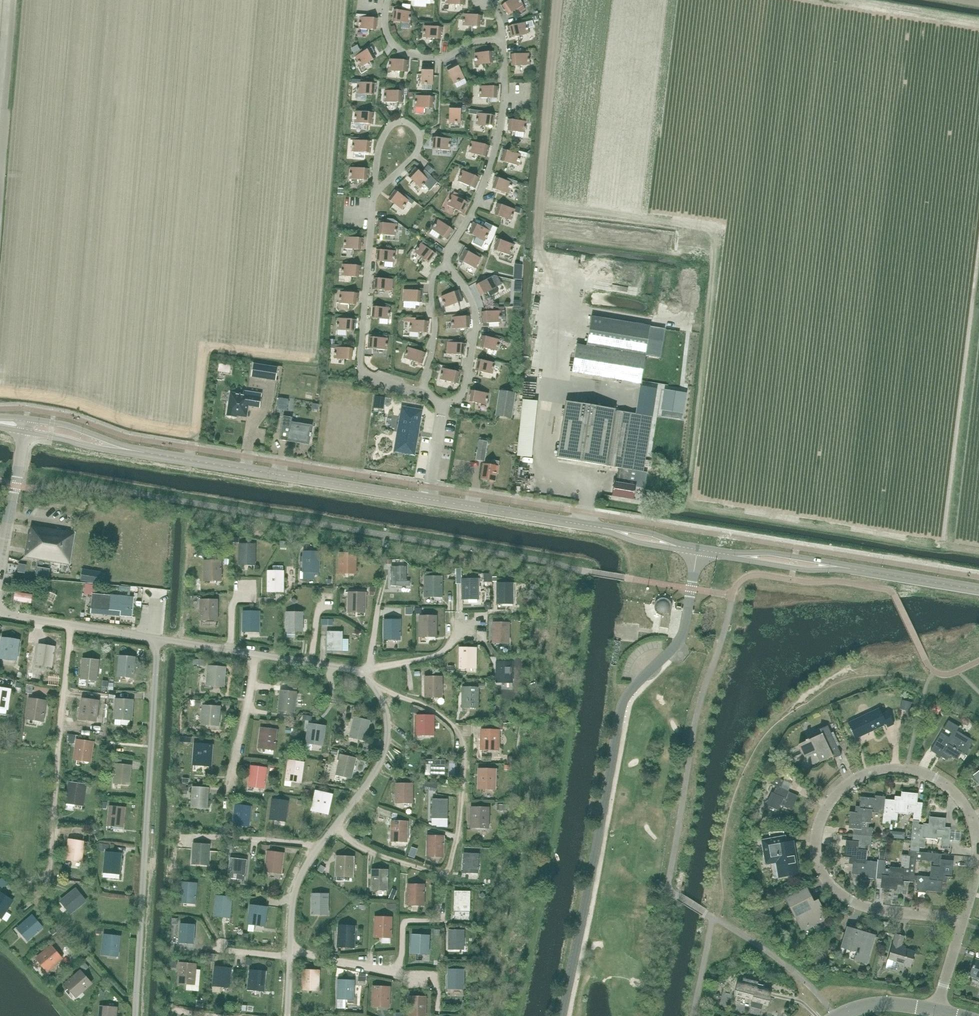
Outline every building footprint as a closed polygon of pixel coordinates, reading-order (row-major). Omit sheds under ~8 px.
[(520,1),(519,0),(510,0),(501,6),(504,11),(505,10),(509,15),(523,6),(521,3),(521,2),(520,1)] [(410,12),(410,9),(402,9),(401,11),(394,10),(393,19),(395,19),(394,22),(409,23),(410,20),(411,18),(410,18),(411,12),(410,12)] [(473,15),(474,12),(467,12),(467,15),(464,14),(463,20),(462,22),(463,22),(463,26),(478,27),(478,24),(480,25),(480,21),(482,21),(482,16),(473,15)] [(366,18),(366,15),(356,14),(356,18),(360,18),(360,23),(359,23),(359,25),(359,29),(374,30),(374,27),(376,28),(377,19),(366,18)] [(528,28),(534,27),(532,21),(507,27),(509,32),(510,32),(512,38),(528,34),(528,30),(528,28)] [(442,34),(443,28),(424,26),(424,32),(423,32),(423,34),(424,34),(423,38),(438,39),(438,37),(440,37),(441,33),(442,34)] [(373,53),(374,52),(371,47),(361,53),(360,51),(351,56),(353,58),(356,56),(355,57),(358,62),(359,64),(361,67),(374,59),(373,57),(374,56),(373,53)] [(492,57),(494,57),(493,52),(475,53),(475,59),(475,61),(476,65),(491,64),(490,61),(492,61),(492,57)] [(529,60),(528,54),(510,55),(510,60),(512,60),(512,64),(514,63),(514,66),(529,65),(529,62),(530,62),(529,60)] [(408,72),(409,61),(390,59),(389,65),(389,67),(389,71),(408,72)] [(458,65),(455,66),(454,65),(451,66),(451,65),(446,67),(454,84),(455,84),(457,88),(466,83),(467,83),(464,78),(467,77),(464,73),(462,74),(458,65)] [(433,85),(433,66),(428,66),(428,67),(422,67),(421,84),(422,84),(422,90),(432,90),(432,84),(433,85)] [(376,89),(376,84),(358,82),(357,88),(356,88),(356,90),(357,90),(357,94),(372,95),(372,92),(374,93),(374,89),(376,89)] [(498,92),(498,87),(480,86),(480,92),(479,92),(479,94),(480,94),(480,98),(497,98),(497,92),(498,92)] [(403,103),(404,89),(398,89),(398,91),(385,91),(384,96),(384,98),(384,102),(403,103)] [(434,103),(434,97),(416,96),(415,102),(415,104),(415,107),(432,109),(432,103),(434,103)] [(460,123),(461,105),(456,104),(455,106),(452,106),(452,108),(449,108),(449,123),(455,123),(455,124),(457,124),(457,123),(460,123)] [(364,112),(364,110),(357,110),(357,112),(355,112),(355,117),(354,117),(354,119),(355,119),(354,123),(371,124),(372,118),(373,118),(374,113),(364,112)] [(482,114),(482,111),(470,110),(469,114),(477,115),(477,119),(476,119),(476,121),(476,125),(493,127),(494,116),(482,114)] [(525,127),(526,121),(507,119),(507,125),(508,125),(508,131),(515,132),(515,137),(523,138),(524,133),(525,133),(525,129),(526,129),(526,127),(525,127)] [(363,141),(363,139),(351,138),(350,140),(353,141),(352,146),(352,148),(352,152),(369,153),(369,147),(371,147),(372,142),(363,141)] [(455,146),(456,140),(431,138),(430,143),(432,143),(431,147),(434,147),(433,149),(448,151),(448,147),(449,147),(449,145),(455,146)] [(487,155),(490,146),(472,141),(470,147),(469,147),(469,149),(470,149),(469,152),(485,157),(486,154),(487,155)] [(519,151),(518,154),(503,150),(500,158),(504,159),(503,162),(518,166),(519,162),(520,161),(519,160),(520,156),(526,158),(527,154),(519,151)] [(423,172),(422,173),(415,167),(411,171),(412,172),(410,175),(411,176),(410,178),(420,188),(423,186),(425,185),(424,184),(425,184),(430,189),(435,184),(430,179),(428,180),(425,177),(427,175),(423,172)] [(369,175),(369,169),(351,168),(350,174),(349,174),(349,176),(350,176),(350,179),(365,180),(365,178),(367,178),(367,174),(369,175)] [(472,175),(473,173),(467,171),(466,173),(462,171),(460,176),(459,178),(458,181),(475,189),(481,176),(476,174),(475,176),(472,175)] [(507,178),(507,181),(494,177),(493,182),(494,183),(492,188),(508,194),(510,188),(511,189),(512,187),(511,187),(512,184),(516,186),(517,182),(507,178)] [(409,200),(409,201),(395,190),(390,198),(391,199),(390,201),(402,210),(404,207),(405,207),(406,206),(405,205),(408,202),(412,205),(413,203),(409,200)] [(461,199),(463,197),(454,192),(450,200),(449,200),(448,202),(449,202),(447,205),(462,213),(465,208),(467,208),(470,202),(465,199),(464,201),(461,199)] [(513,215),(515,210),(497,204),(495,209),(497,209),(496,213),(498,213),(497,216),(511,220),(512,217),(513,217),(514,215),(513,215)] [(396,230),(397,222),(394,220),(389,220),(389,224),(383,223),(383,221),(378,221),(377,234),(396,236),(396,232),(397,232),(397,230),(396,230)] [(448,240),(454,231),(439,220),(435,225),(435,224),(434,226),(432,229),(432,230),(429,234),(437,239),(440,235),(448,240)] [(483,228),(481,227),(473,223),(471,227),(472,228),(470,231),(472,232),(471,234),(484,241),(486,238),(487,238),(488,237),(487,236),(492,226),(486,223),(483,228)] [(345,237),(345,235),(339,235),(339,238),(345,239),(344,243),(343,245),(344,245),(344,249),(359,250),(359,247),(361,247),(361,244),(363,244),(363,239),(345,237)] [(512,250),(514,245),(496,239),(494,244),(496,244),(495,248),(497,248),(496,251),(510,256),(511,252),(512,253),(513,251),(512,250)] [(429,249),(430,247),(423,242),(422,244),(421,244),(418,248),(417,248),(416,249),(417,250),(415,253),(427,262),(428,260),(430,261),(435,254),(429,249)] [(469,252),(470,250),(465,248),(459,260),(475,268),(481,258),(469,252)] [(394,257),(395,251),(376,250),(376,255),(377,255),(377,259),(379,259),(379,262),(394,263),(394,259),(395,259),(395,257),(394,257)] [(361,272),(361,266),(342,265),(342,271),(341,271),(341,273),(342,273),(342,276),(357,277),(357,275),(359,275),(359,271),(361,272)] [(392,291),(392,280),(374,278),(373,290),(392,291)] [(494,282),(493,283),(490,278),(475,286),(480,294),(482,293),(483,295),(496,288),(494,285),(495,284),(494,282)] [(413,291),(414,287),(406,287),(405,290),(404,290),(403,301),(404,301),(403,307),(415,308),(416,302),(422,303),(423,289),(417,289),(417,291),(413,291)] [(445,308),(463,301),(459,291),(441,297),(443,302),(442,302),(443,304),(444,304),(445,308)] [(358,299),(359,294),(340,292),(340,298),(339,298),(339,300),(339,303),(354,305),(354,302),(356,302),(357,299),(358,299)] [(389,314),(390,308),(373,307),(372,316),(374,316),(374,318),(389,320),(389,316),(390,316),(390,314),(389,314)] [(505,311),(504,311),(504,308),(498,309),(498,311),(481,312),(482,324),(483,324),(483,326),(489,326),(489,323),(501,323),(501,320),(505,320),(505,311)] [(469,317),(460,317),(459,315),(452,315),(452,323),(452,325),(452,329),(469,328),(469,317)] [(646,356),(651,327),(591,317),(586,346),(592,347),(646,356)] [(416,321),(417,318),(404,318),(403,321),(410,322),(410,326),(409,326),(409,328),(410,328),(410,332),(427,333),(427,327),(429,327),(429,322),(416,321)] [(356,326),(356,320),(338,319),(337,325),(336,327),(337,327),(337,330),(352,331),(352,329),(354,329),(354,325),(356,326)] [(374,337),(374,335),(369,335),(368,349),(386,350),(387,346),(387,344),(387,338),(374,337)] [(498,345),(499,340),(481,336),(480,341),(482,342),(480,347),(497,351),(498,347),(498,348),(499,346),(498,345)] [(457,343),(457,341),(448,340),(448,342),(447,354),(464,355),(464,349),(466,349),(466,344),(457,343)] [(342,345),(331,344),(330,344),(329,348),(335,349),(335,353),(334,353),(334,355),(335,355),(334,359),(349,360),(350,358),(352,358),(352,349),(342,348),(342,345)] [(592,347),(586,346),(577,345),(572,372),(641,384),(646,356),(592,347)] [(422,364),(426,353),(408,347),(406,354),(405,353),(405,355),(405,358),(422,364)] [(495,362),(494,363),(478,359),(476,368),(478,369),(477,371),(492,374),(493,369),(494,369),(494,367),(494,365),(497,367),(500,367),(501,363),(495,362)] [(254,364),(252,376),(268,379),(270,367),(254,364)] [(456,369),(456,372),(443,368),(441,374),(440,376),(441,376),(440,379),(458,384),(461,371),(456,369)] [(654,403),(657,389),(641,386),(638,400),(654,403)] [(665,389),(662,411),(681,415),(685,393),(665,389)] [(487,399),(488,394),(470,390),(469,396),(470,396),(469,402),(486,405),(487,401),(488,399),(487,399)] [(259,408),(262,394),(244,391),(244,392),(246,392),(246,395),(230,393),(227,416),(237,418),(237,416),(247,418),(248,406),(259,408)] [(511,418),(515,393),(500,391),(496,415),(511,418)] [(375,397),(374,408),(381,409),(383,409),(383,408),(384,398),(376,397),(375,397)] [(531,457),(538,403),(524,402),(518,455),(531,457)] [(652,417),(617,411),(566,403),(557,458),(620,468),(617,483),(614,483),(612,496),(633,500),(636,486),(626,484),(628,470),(643,472),(652,417)] [(418,430),(422,411),(402,407),(399,427),(403,428),(399,448),(411,450),(414,430),(418,430)] [(292,422),(292,418),(283,416),(280,439),(288,441),(288,438),(310,442),(312,426),(292,422)] [(484,462),(487,442),(479,440),(476,460),(484,462)] [(498,466),(499,462),(492,461),(491,465),(484,464),(481,479),(495,481),(496,473),(497,474),(499,466),(498,466)] [(70,565),(75,533),(32,525),(30,534),(28,534),(24,558),(70,565)] [(255,560),(255,545),(245,545),(244,546),(240,546),(240,550),(239,550),(239,565),(244,565),(244,560),(255,560)] [(319,567),(319,553),(309,552),(309,553),(304,553),(304,557),(303,557),(303,572),(308,572),(308,567),(319,567)] [(355,569),(355,554),(345,554),(340,554),(340,558),(339,573),(344,573),(345,568),(355,569)] [(210,576),(220,576),(220,561),(210,561),(210,562),(205,562),(205,566),(205,581),(210,581),(210,576)] [(406,581),(406,567),(396,567),(391,567),(391,572),(391,586),(410,586),(410,582),(406,581)] [(283,587),(284,572),(273,572),(269,572),(268,577),(268,591),(273,591),(273,587),(283,587)] [(433,577),(433,573),(426,573),(426,597),(441,597),(441,577),(433,577)] [(463,599),(478,599),(478,580),(468,580),(463,580),(463,585),(462,585),(463,599)] [(512,604),(513,584),(502,584),(502,585),(498,584),(498,589),(497,589),(497,603),(512,604)] [(29,594),(13,592),(12,601),(28,603),(29,594)] [(364,608),(364,593),(347,593),(347,598),(349,598),(349,612),(354,613),(354,608),(364,608)] [(132,617),(134,598),(92,594),(91,608),(121,611),(120,616),(132,617)] [(664,604),(665,599),(664,599),(664,600),(660,600),(657,602),(656,606),(656,609),(658,612),(662,614),(659,628),(660,628),(660,627),(668,629),(669,628),(668,628),(670,616),(671,615),(669,615),(670,612),(669,609),(667,606),(664,604)] [(201,620),(217,620),(217,600),(206,600),(206,601),(202,601),(202,605),(201,605),(201,620)] [(248,627),(259,627),(259,612),(249,612),(249,613),(244,613),(244,617),(243,617),(243,632),(248,632),(248,627)] [(292,627),(302,627),(302,612),(287,612),(287,632),(292,632),(292,627)] [(420,636),(435,636),(435,617),(420,617),(420,636)] [(400,640),(400,620),(390,620),(390,621),(385,621),(385,625),(384,625),(384,640),(400,640)] [(509,643),(509,623),(493,623),(493,643),(509,643)] [(342,651),(343,632),(332,632),(327,632),(327,637),(327,651),(342,651)] [(18,641),(3,638),(0,658),(8,659),(9,654),(16,655),(18,641)] [(465,649),(465,646),(461,645),(460,653),(460,668),(465,668),(465,663),(475,663),(476,649),(465,649)] [(44,646),(39,646),(39,650),(38,650),(36,664),(41,665),(42,660),(52,662),(54,647),(44,646)] [(134,673),(135,658),(125,657),(125,658),(120,657),(120,661),(119,661),(118,676),(123,676),(123,672),(134,673)] [(96,680),(98,661),(88,660),(88,661),(83,660),(83,664),(81,679),(96,680)] [(497,682),(512,682),(512,663),(502,663),(497,663),(497,668),(497,682)] [(223,682),(224,667),(214,667),(209,667),(209,671),(208,671),(207,686),(212,686),(213,681),(223,682)] [(441,697),(441,678),(431,678),(426,678),(426,682),(426,697),(441,697)] [(478,703),(478,688),(468,688),(463,688),(463,693),(462,693),(462,707),(467,707),(467,703),(478,703)] [(8,704),(10,690),(0,689),(0,703),(8,704)] [(294,712),(296,693),(286,692),(281,692),(280,696),(279,711),(294,712)] [(902,699),(900,708),(910,711),(912,702),(902,699)] [(35,700),(35,701),(30,700),(30,704),(29,704),(27,719),(42,721),(45,702),(35,700)] [(88,700),(88,701),(83,700),(82,704),(80,719),(85,719),(86,715),(96,716),(98,702),(88,700)] [(131,715),(132,700),(122,700),(117,700),(117,704),(116,704),(115,719),(120,719),(120,720),(131,720),(131,715)] [(218,721),(219,707),(209,706),(209,707),(204,706),(204,711),(203,710),(202,725),(207,726),(208,721),(218,721)] [(887,711),(881,714),(879,708),(847,723),(856,742),(859,741),(858,738),(886,725),(887,727),(894,724),(887,711)] [(433,735),(433,716),(423,716),(418,716),(418,720),(417,720),(417,735),(433,735)] [(359,719),(359,720),(354,719),(354,723),(353,723),(350,737),(355,738),(356,734),(366,736),(369,721),(359,719)] [(956,731),(959,727),(948,721),(944,729),(952,734),(949,738),(941,733),(930,751),(947,761),(950,756),(957,760),(961,753),(965,755),(973,741),(956,731)] [(315,725),(310,725),(309,729),(307,743),(312,744),(312,739),(323,741),(325,726),(315,725)] [(489,730),(489,727),(483,726),(483,735),(482,735),(482,750),(487,750),(487,745),(497,745),(498,731),(489,730)] [(833,759),(841,755),(828,726),(820,730),(821,732),(807,738),(808,739),(805,740),(806,741),(799,745),(805,757),(815,752),(820,762),(832,757),(833,759)] [(266,729),(266,730),(261,729),(261,733),(260,733),(259,748),(274,750),(276,730),(266,729)] [(83,741),(83,742),(78,741),(77,745),(75,760),(80,760),(80,756),(90,757),(93,743),(83,741)] [(210,761),(211,746),(201,745),(201,746),(196,745),(196,750),(195,750),(194,764),(199,765),(200,760),(210,761)] [(346,757),(345,757),(339,755),(337,760),(339,760),(336,774),(341,776),(342,771),(352,773),(356,759),(346,757)] [(121,765),(121,761),(117,760),(116,769),(115,769),(114,784),(119,784),(119,779),(129,780),(131,766),(121,765)] [(441,760),(426,760),(426,765),(431,765),(430,775),(445,776),(445,765),(445,761),(441,760)] [(301,778),(304,763),(289,761),(288,766),(286,780),(291,781),(291,776),(301,778)] [(256,767),(256,768),(251,767),(251,771),(250,771),(248,786),(264,788),(266,769),(256,767)] [(783,778),(785,773),(778,769),(775,774),(783,778)] [(494,784),(495,770),(485,770),(480,770),(480,774),(479,774),(479,789),(484,789),(484,784),(494,784)] [(827,793),(845,774),(840,770),(822,789),(827,793)] [(780,788),(784,781),(774,776),(770,784),(776,787),(773,794),(772,793),(766,805),(778,810),(780,805),(791,810),(798,796),(780,788)] [(75,784),(75,785),(70,784),(70,788),(69,788),(67,803),(82,805),(85,786),(75,784)] [(411,799),(412,785),(402,784),(402,785),(397,785),(397,789),(396,803),(401,804),(401,799),(411,799)] [(207,803),(208,789),(198,788),(198,789),(193,788),(193,793),(192,793),(191,807),(196,808),(197,803),(207,803)] [(321,793),(317,792),(316,796),(315,796),(312,810),(317,812),(318,807),(328,809),(331,795),(321,793)] [(913,801),(914,795),(901,793),(901,798),(896,798),(896,800),(885,799),(883,814),(882,824),(890,825),(890,820),(897,821),(898,812),(913,813),(913,821),(919,821),(919,822),(921,822),(922,803),(917,802),(913,801)] [(885,797),(877,796),(876,796),(875,798),(860,797),(859,808),(857,808),(856,813),(851,812),(850,825),(854,825),(853,835),(871,837),(872,828),(868,828),(870,812),(883,814),(885,799),(885,797)] [(433,804),(432,804),(432,819),(448,819),(447,814),(448,800),(438,799),(438,800),(433,800),(433,804)] [(278,801),(273,800),(272,805),(270,819),(275,820),(276,815),(286,816),(288,802),(278,801)] [(241,806),(236,806),(235,810),(233,825),(238,825),(239,820),(249,822),(251,807),(241,806)] [(124,822),(125,808),(115,807),(110,807),(110,811),(109,811),(108,826),(113,826),(113,821),(124,822)] [(487,823),(488,808),(478,808),(473,808),(473,813),(472,813),(472,827),(477,827),(477,823),(487,823)] [(941,826),(942,819),(929,818),(928,826),(919,825),(919,822),(919,821),(913,821),(910,851),(910,852),(916,852),(919,853),(919,852),(919,847),(924,848),(926,836),(941,838),(940,846),(948,847),(950,828),(945,827),(945,826),(941,826)] [(406,841),(407,822),(392,822),(391,841),(406,841)] [(792,843),(785,844),(783,832),(770,832),(771,840),(762,841),(766,864),(777,862),(779,877),(797,873),(792,843)] [(871,846),(871,837),(853,835),(852,845),(847,845),(846,857),(850,858),(850,863),(852,863),(851,874),(867,875),(866,878),(876,879),(877,862),(864,861),(865,845),(871,846)] [(443,851),(443,837),(433,837),(428,837),(428,841),(427,841),(427,856),(432,856),(432,851),(443,851)] [(74,841),(69,841),(69,845),(68,845),(66,859),(81,862),(84,843),(74,841)] [(208,860),(209,845),(199,845),(194,845),(194,849),(193,849),(192,864),(197,864),(198,859),(208,860)] [(910,852),(910,851),(908,851),(908,855),(902,855),(900,870),(884,869),(885,861),(878,860),(877,860),(877,862),(876,879),(881,879),(881,880),(885,880),(884,887),(897,888),(897,883),(902,884),(902,881),(913,882),(916,860),(915,860),(916,852),(910,852)] [(919,852),(919,853),(916,852),(915,860),(916,860),(933,861),(932,877),(918,876),(916,892),(926,893),(926,891),(941,892),(942,881),(945,882),(945,877),(950,877),(951,865),(945,864),(945,860),(941,860),(942,854),(919,852)] [(119,874),(121,854),(111,853),(111,854),(106,853),(106,858),(105,858),(104,872),(119,874)] [(273,853),(272,853),(268,853),(267,857),(265,871),(270,872),(271,867),(281,868),(283,854),(273,853)] [(478,876),(479,854),(469,854),(464,854),(464,858),(463,858),(463,875),(478,876)] [(352,872),(353,858),(343,857),(343,858),(338,857),(338,862),(337,862),(336,876),(341,876),(342,872),(352,872)] [(236,859),(236,860),(231,859),(231,863),(230,863),(229,878),(234,879),(234,874),(244,875),(246,860),(236,859)] [(387,890),(387,871),(377,870),(377,871),(372,871),(372,875),(371,890),(387,890)] [(195,899),(196,884),(186,883),(186,884),(181,883),(181,888),(180,888),(179,902),(184,903),(185,898),(195,899)] [(423,905),(424,886),(408,885),(408,905),(423,905)] [(79,893),(79,894),(76,890),(72,893),(72,892),(61,902),(71,913),(86,901),(79,893)] [(817,902),(813,904),(806,891),(788,900),(798,921),(803,919),(807,927),(825,918),(817,902)] [(470,906),(470,892),(460,892),(455,892),(455,896),(454,896),(454,911),(459,911),(459,913),(469,913),(470,906)] [(4,896),(0,894),(0,918),(1,919),(6,912),(6,911),(13,901),(4,896)] [(328,909),(328,895),(318,895),(313,895),(313,899),(312,899),(312,914),(317,914),(317,909),(328,909)] [(221,897),(217,897),(216,901),(214,916),(229,917),(232,898),(221,897)] [(766,908),(776,903),(773,898),(763,903),(766,908)] [(251,905),(249,925),(264,926),(266,907),(251,905)] [(36,920),(35,920),(32,917),(29,919),(17,929),(28,940),(42,928),(36,920)] [(391,933),(391,918),(381,918),(376,918),(376,922),(375,922),(375,937),(380,937),(380,932),(391,933)] [(180,924),(179,943),(184,944),(185,944),(187,944),(194,944),(195,924),(180,923),(180,924)] [(856,930),(857,927),(850,925),(848,930),(847,930),(842,947),(857,951),(856,953),(858,954),(856,960),(866,963),(874,936),(856,930)] [(339,927),(338,946),(354,947),(354,927),(339,927)] [(464,945),(464,931),(454,930),(454,931),(449,931),(449,935),(448,950),(453,950),(453,945),(464,945)] [(901,947),(904,936),(896,934),(893,945),(892,945),(887,963),(886,963),(885,968),(895,971),(897,964),(910,968),(915,951),(901,947)] [(428,950),(428,935),(418,935),(413,935),(413,939),(412,954),(417,954),(417,949),(428,950)] [(110,936),(105,936),(104,940),(102,954),(107,955),(108,950),(118,951),(120,937),(110,936)] [(50,968),(61,958),(51,946),(37,959),(40,963),(44,960),(50,968)] [(975,959),(969,976),(978,979),(978,961),(975,959)] [(196,965),(185,964),(185,965),(181,964),(180,968),(178,983),(194,984),(194,980),(196,965)] [(221,967),(221,968),(216,967),(215,972),(213,986),(218,987),(219,982),(229,983),(231,968),(221,967)] [(463,989),(464,970),(453,970),(449,970),(449,974),(448,974),(448,989),(463,989)] [(264,986),(265,972),(255,971),(250,971),(250,975),(249,975),(248,990),(253,990),(254,985),(264,986)] [(318,986),(319,971),(308,971),(304,971),(304,975),(303,975),(303,990),(308,990),(308,985),(318,986)] [(84,976),(81,973),(77,975),(66,985),(76,996),(91,984),(84,976)] [(757,988),(758,982),(743,978),(742,983),(738,982),(737,989),(738,989),(737,993),(754,997),(751,1007),(761,1010),(763,1003),(767,1004),(770,991),(757,988)] [(338,985),(338,999),(343,999),(353,1000),(353,995),(354,980),(344,980),(344,981),(339,980),(339,985),(338,985)] [(388,1002),(389,987),(379,987),(379,988),(374,987),(374,992),(373,992),(373,1006),(378,1007),(378,1002),(388,1002)] [(425,997),(415,997),(415,998),(410,997),(410,1002),(409,1015),(414,1015),(415,1012),(425,1012),(425,997)] [(106,1004),(102,1003),(101,1008),(101,1012),(100,1012),(100,1015),(115,1015),(116,1008),(106,1008),(106,1004)]
